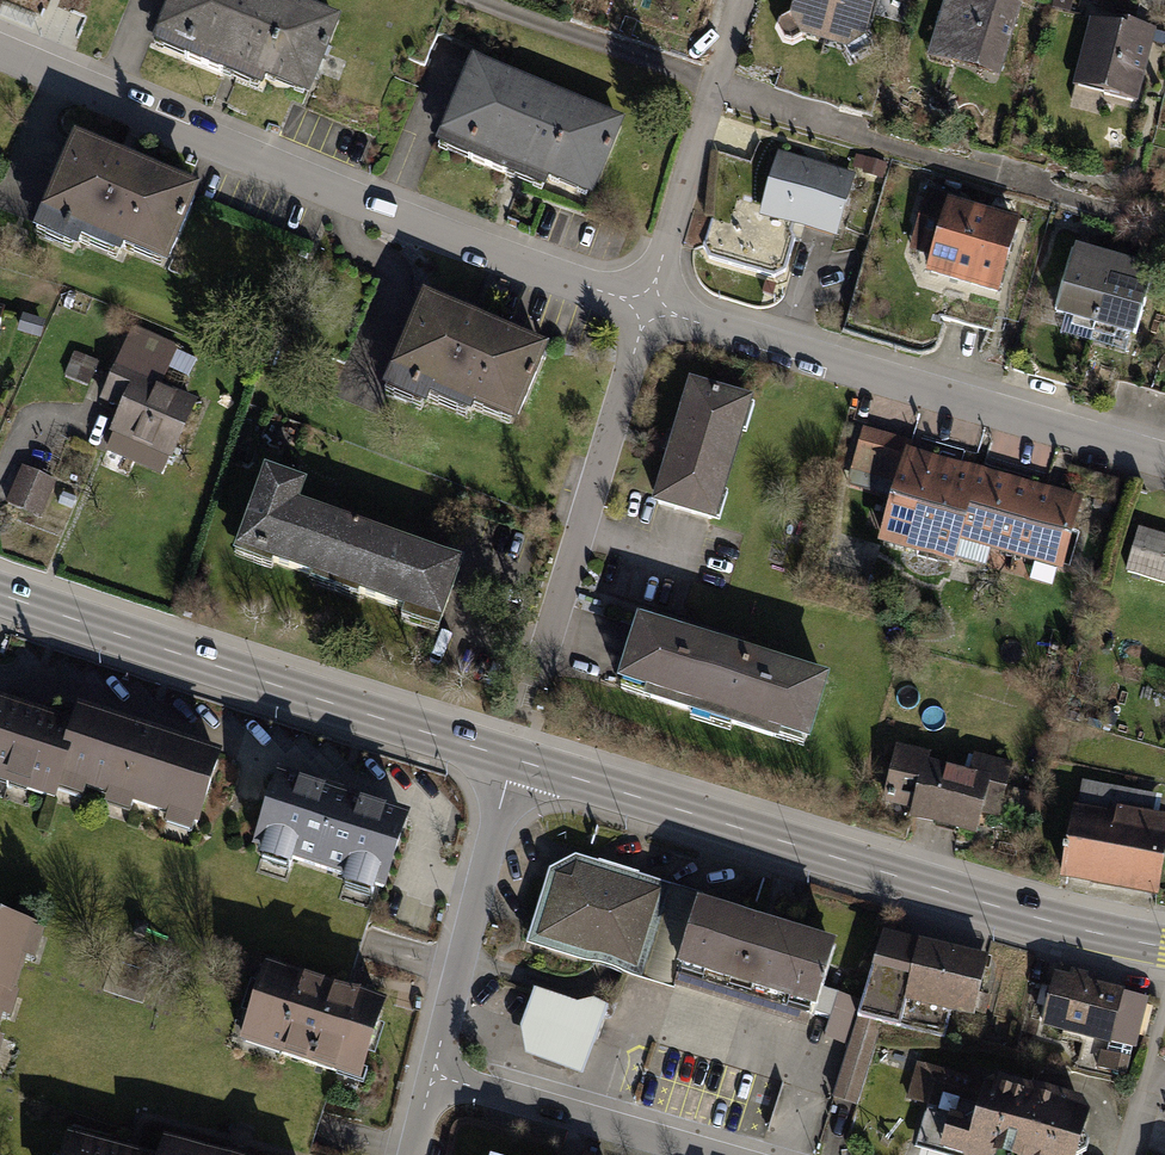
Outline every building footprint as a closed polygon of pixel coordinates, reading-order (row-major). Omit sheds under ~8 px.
[(288,0),(167,0),(147,51),(257,94),(261,83),(307,101),(338,20),(288,0)] [(795,13),(806,35),(850,48),(872,37),(884,0),(799,0),(795,13)] [(1000,0),(947,0),(932,54),(1005,75),(1025,7),(1000,0)] [(1159,36),(1093,20),(1076,86),(1143,103),(1159,36)] [(631,118),(475,59),(444,140),(600,199),(631,118)] [(198,194),(72,142),(30,243),(74,261),(78,251),(117,267),(120,258),(164,276),(198,194)] [(859,178),(781,156),(763,219),(841,241),(859,178)] [(1027,224),(931,196),(914,253),(938,260),(934,275),(1006,296),(1027,224)] [(1161,269),(1082,248),(1064,315),(1143,336),(1161,269)] [(549,356),(423,302),(391,378),(517,432),(549,356)] [(19,315),(13,334),(37,341),(42,322),(19,315)] [(174,349),(125,329),(95,401),(118,410),(107,437),(168,463),(193,403),(157,388),(174,349)] [(92,365),(70,356),(55,394),(77,403),(92,365)] [(753,399),(682,380),(645,513),(715,533),(753,399)] [(916,442),(865,427),(852,473),(899,487),(882,544),(957,566),(964,540),(1069,570),(1089,499),(914,449),(916,442)] [(59,482),(25,467),(9,501),(43,517),(59,482)] [(305,490),(261,475),(232,560),(443,631),(464,570),(297,514),(305,490)] [(1142,531),(1130,573),(1164,583),(1164,537),(1142,531)] [(827,689),(632,629),(611,697),(805,758),(827,689)] [(230,757),(83,710),(77,731),(0,706),(0,788),(58,806),(61,795),(203,840),(230,757)] [(1017,773),(902,742),(885,805),(918,813),(916,820),(984,839),(990,818),(1004,822),(1017,773)] [(409,820),(277,777),(252,854),(384,896),(409,820)] [(1078,809),(1067,881),(1164,896),(1164,822),(1078,809)] [(849,943),(580,860),(553,877),(532,945),(677,990),(684,966),(820,1008),(817,1017),(831,1021),(826,1038),(846,1044),(859,1003),(833,994),(849,943)] [(0,910),(0,1021),(3,1011),(11,1014),(19,989),(15,988),(27,952),(35,955),(44,927),(36,925),(37,921),(0,910)] [(980,1018),(998,951),(887,921),(862,1016),(903,1027),(911,999),(980,1018)] [(394,1003),(275,965),(249,1043),(368,1082),(394,1003)] [(1154,995),(1059,974),(1047,1028),(1141,1049),(1154,995)] [(581,1007),(536,992),(524,1029),(530,1057),(586,1078),(613,1007),(598,1001),(581,1007)] [(885,1028),(862,1022),(839,1101),(863,1108),(885,1028)] [(917,1061),(906,1101),(934,1109),(923,1148),(948,1154),(1087,1154),(1099,1111),(917,1061)] [(74,1134),(69,1154),(156,1154),(74,1134)] [(169,1137),(165,1154),(243,1154),(169,1137)]
